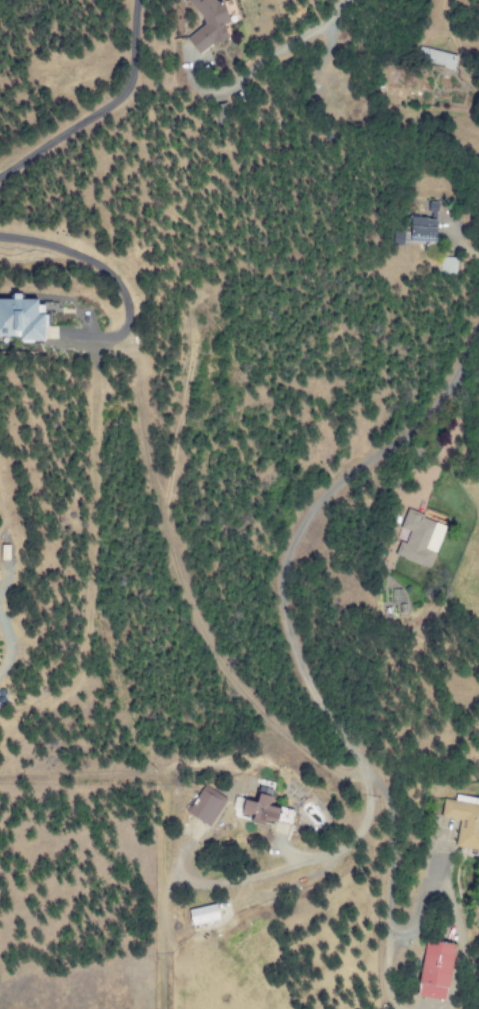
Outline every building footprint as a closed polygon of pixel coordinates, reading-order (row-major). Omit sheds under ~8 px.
[(223,26),(229,22),(221,1),(215,3),(213,0),(187,0),(203,23),(203,25),(185,37),(196,54),(200,52),(212,44),(227,39),(223,26)] [(434,242),(435,205),(427,204),(427,218),(409,218),(408,242),(434,242)] [(439,273),(455,274),(456,258),(440,257),(439,273)] [(47,303),(47,299),(30,298),(30,293),(21,292),(21,298),(0,298),(0,311),(0,336),(24,336),(24,339),(51,339),(51,326),(55,326),(55,313),(52,313),(53,303),(47,303)] [(428,569),(445,525),(406,511),(399,528),(408,532),(404,543),(399,541),(393,555),(428,569)] [(458,821),(454,847),(478,851),(478,805),(443,799),(440,818),(458,821)] [(454,945),(425,940),(415,997),(444,1002),(454,945)]
